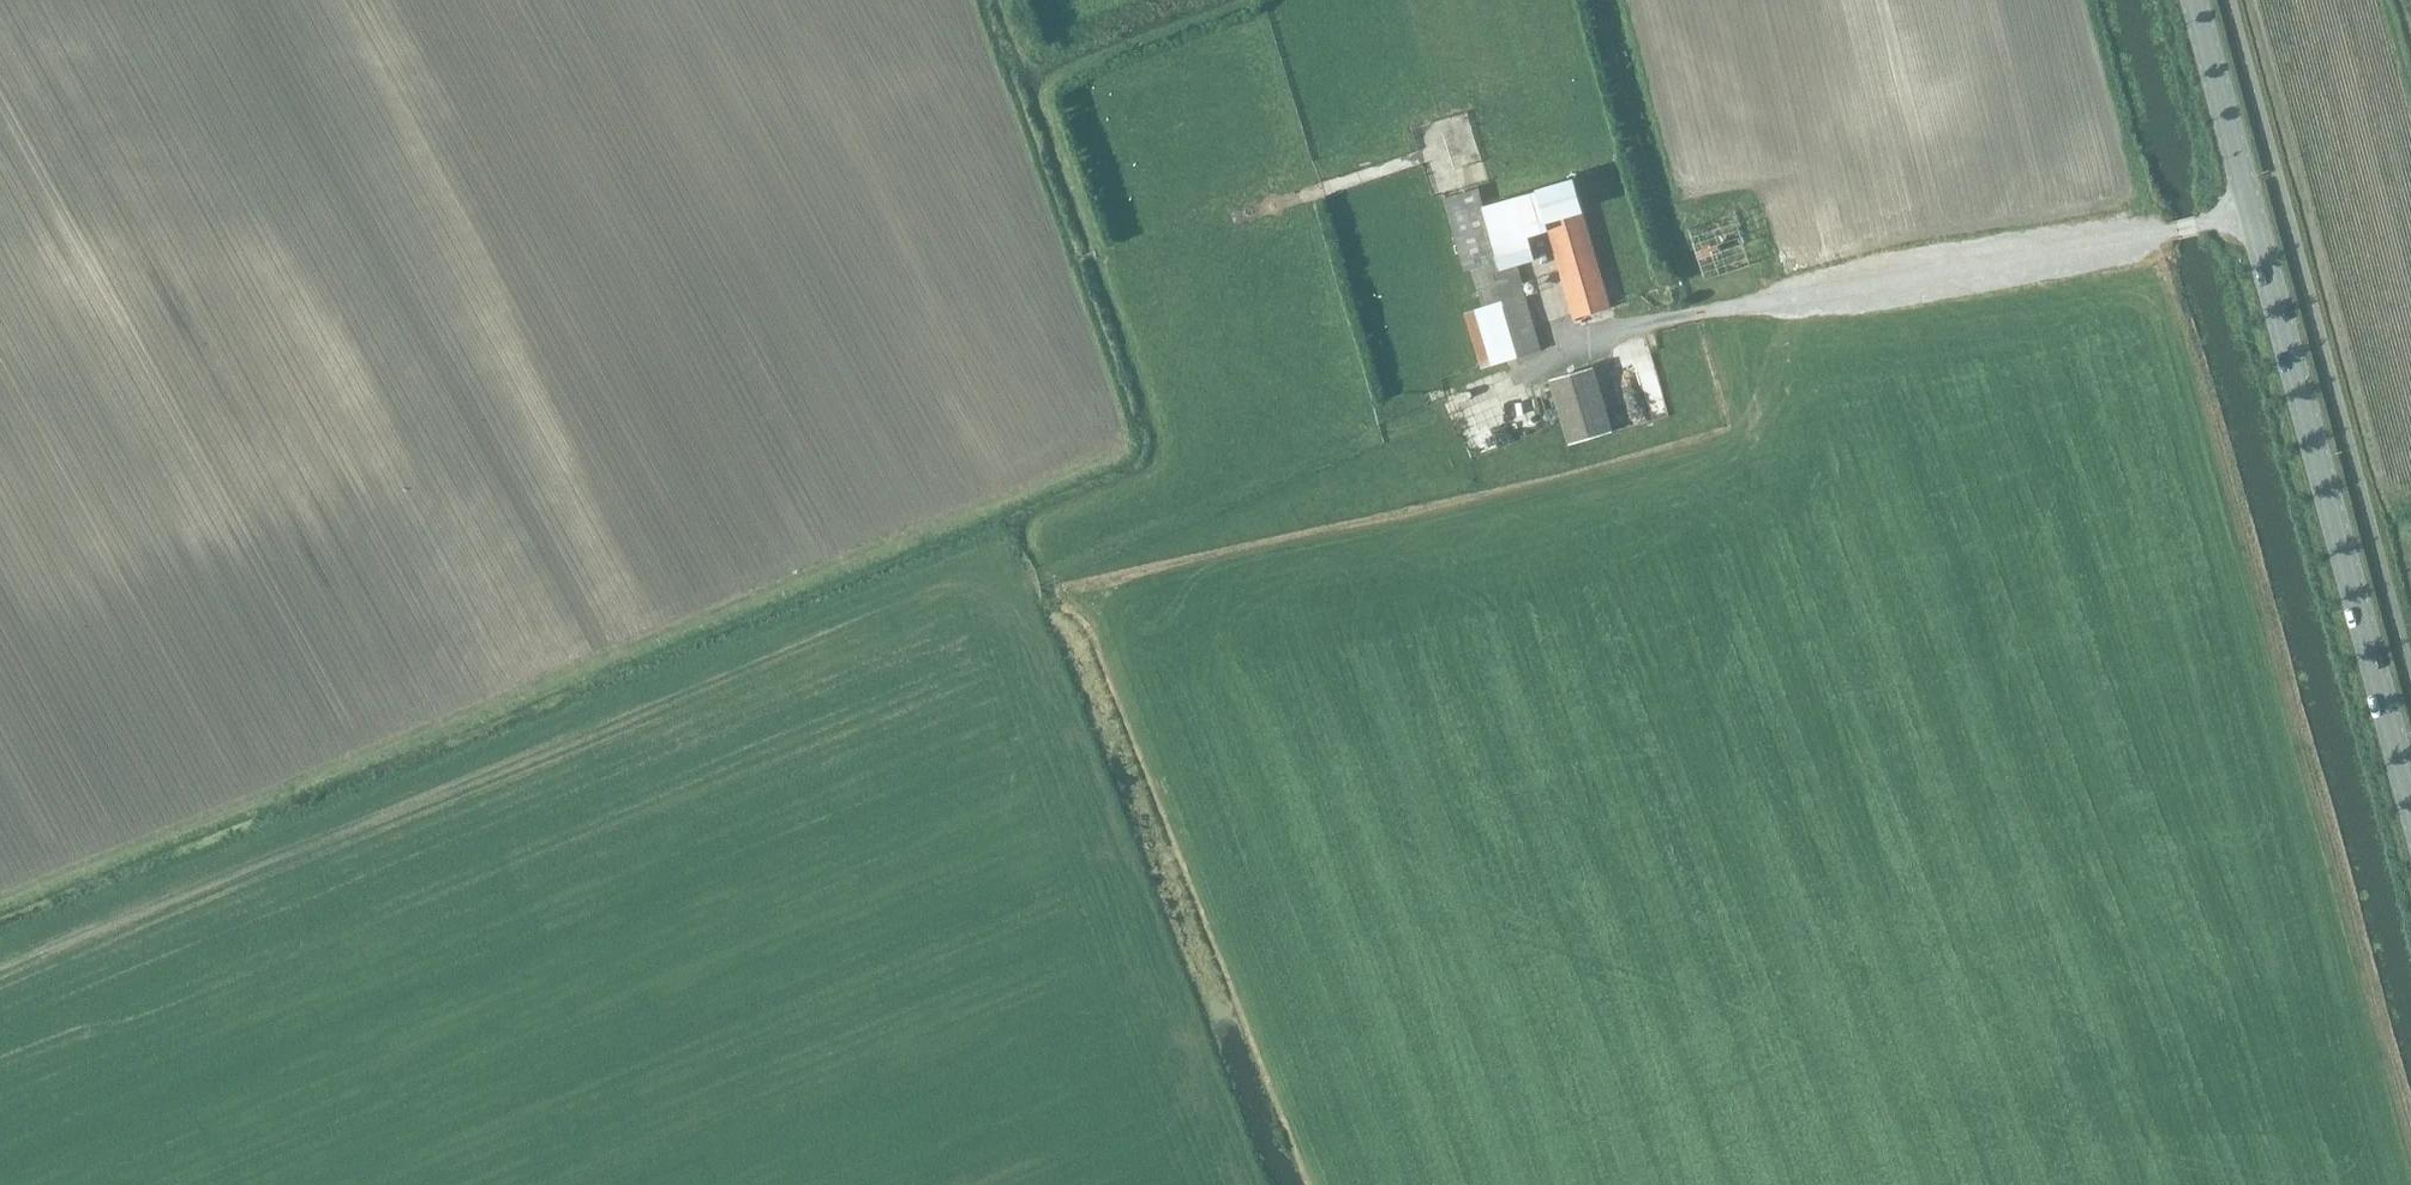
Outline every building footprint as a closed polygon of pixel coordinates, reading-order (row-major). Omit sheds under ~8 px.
[(1461,110),(1410,128),(1427,178),(1462,166),(1457,151),(1473,146),(1461,110)] [(1537,192),(1542,210),(1574,319),(1611,308),(1574,180),(1537,192)] [(1446,200),(1448,210),(1456,237),(1452,238),(1463,277),(1473,274),(1483,307),(1465,313),(1472,336),(1479,361),(1481,368),(1541,350),(1516,266),(1534,261),(1516,198),(1484,208),(1479,190),(1446,200)] [(1734,214),(1688,229),(1705,279),(1750,265),(1734,214)] [(1611,371),(1641,370),(1640,340),(1610,341),(1611,371)] [(1611,431),(1592,368),(1551,381),(1570,444),(1611,431)]
